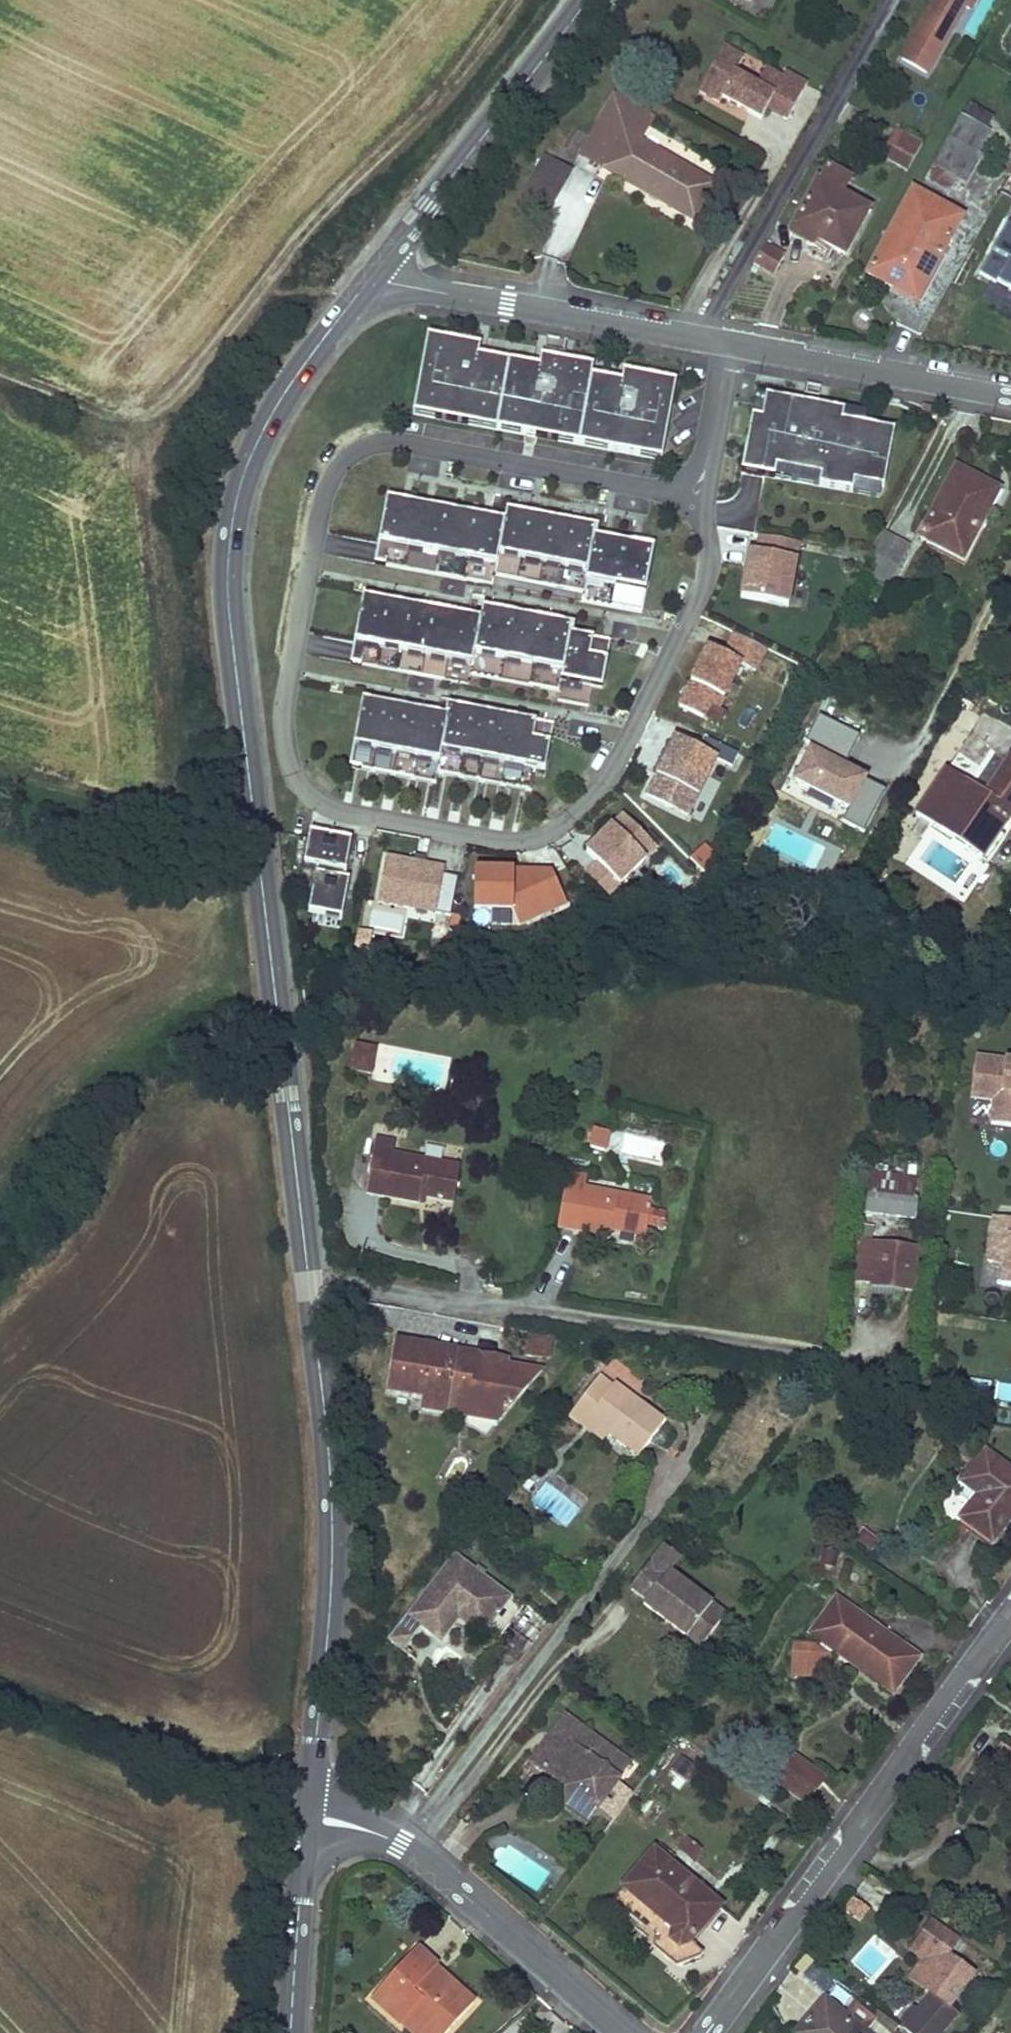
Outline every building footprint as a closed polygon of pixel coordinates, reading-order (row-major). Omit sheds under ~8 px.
[(976,0),(938,0),(904,63),(929,76),(966,8),(972,12),(978,1),(976,0)] [(972,45),(965,41),(956,58),(962,62),(972,45)] [(805,84),(784,72),(781,77),(764,68),(755,86),(733,74),(741,58),(722,47),(698,91),(718,102),(720,97),(760,118),(766,108),(786,119),(805,84)] [(613,93),(598,120),(623,135),(605,169),(695,220),(715,185),(640,140),(652,117),(613,93)] [(579,154),(605,169),(623,135),(598,120),(579,154)] [(946,141),(932,168),(963,186),(966,188),(981,160),(977,157),(985,138),(960,123),(950,143),(946,141)] [(923,144),(895,128),(880,155),(908,170),(923,144)] [(561,175),(545,164),(535,180),(551,191),(561,175)] [(824,168),(792,227),(816,241),(845,257),(870,211),(843,195),(849,182),(824,168)] [(963,186),(932,168),(924,182),(949,196),(952,192),(957,195),(963,186)] [(536,216),(551,191),(535,180),(519,205),(536,216)] [(913,190),(867,274),(893,289),(898,279),(922,293),(963,218),(913,190)] [(1007,223),(979,274),(1010,291),(1010,225),(1007,223)] [(816,241),(792,227),(787,235),(813,248),(816,241)] [(787,253),(768,242),(756,263),(776,274),(787,253)] [(898,279),(893,289),(917,302),(922,293),(898,279)] [(432,360),(436,338),(428,336),(424,359),(432,360)] [(618,417),(624,383),(591,377),(593,366),(558,360),(550,404),(535,402),(541,367),(475,355),(469,389),(455,387),(461,352),(463,343),(436,338),(432,360),(424,359),(413,414),(662,460),(676,382),(640,375),(638,385),(632,420),(618,417)] [(469,389),(475,355),(476,345),(463,343),(461,352),(455,387),(469,389)] [(550,404),(558,360),(543,357),(541,367),(535,402),(550,404)] [(632,420),(638,385),(640,375),(626,373),(624,383),(618,417),(632,420)] [(756,394),(752,417),(761,419),(766,396),(756,394)] [(845,410),(766,396),(761,419),(752,417),(742,472),(774,478),(776,468),(821,476),(819,486),(852,493),(854,483),(881,488),(884,488),(894,429),(865,424),(843,420),(845,410)] [(936,420),(939,407),(924,404),(921,417),(936,420)] [(867,415),(845,410),(843,420),(865,424),(867,415)] [(962,561),(987,512),(977,507),(988,484),(955,466),(919,537),(962,561)] [(774,478),(819,486),(821,476),(776,468),(774,478)] [(852,493),(879,498),(881,488),(854,483),(852,493)] [(998,490),(988,484),(977,507),(987,512),(998,490)] [(642,613),(653,547),(626,542),(597,536),(598,527),(552,518),(506,509),(505,519),(443,507),(387,496),(374,564),(493,585),(494,575),(583,593),(582,602),(642,613)] [(884,532),(863,572),(889,586),(909,546),(884,532)] [(740,598),(788,606),(799,542),(759,535),(756,552),(755,558),(754,565),(746,563),(740,598)] [(749,551),(746,563),(754,565),(755,558),(756,552),(749,551)] [(602,688),(609,648),(592,645),(569,640),(570,630),(481,614),(480,624),(421,613),(362,602),(351,663),(468,684),(470,674),(559,691),(557,701),(589,707),(592,686),(602,688)] [(765,648),(734,633),(724,654),(708,647),(688,687),(679,706),(720,726),(726,713),(718,709),(740,663),(755,670),(765,648)] [(544,771),(551,737),(534,733),(536,721),(517,718),(447,705),(445,715),(373,702),(363,700),(350,766),(436,782),(438,772),(531,790),(535,769),(544,771)] [(883,791),(837,767),(841,761),(845,763),(859,737),(818,715),(804,741),(812,746),(793,781),(846,809),(839,822),(861,833),(883,791)] [(551,737),(553,724),(536,721),(534,733),(551,737)] [(680,808),(707,751),(666,731),(653,757),(639,788),(680,808)] [(985,793),(975,808),(967,803),(954,829),(959,832),(954,840),(982,859),(1010,815),(1010,756),(985,793)] [(916,814),(932,825),(937,817),(954,829),(967,803),(952,793),(962,778),(946,767),(916,814)] [(967,803),(976,787),(962,778),(952,793),(967,803)] [(985,793),(976,787),(967,803),(975,808),(985,793)] [(597,864),(618,885),(656,848),(623,815),(594,844),(585,852),(597,864)] [(950,837),(954,829),(937,817),(932,825),(950,837)] [(959,832),(954,829),(950,837),(954,840),(959,832)] [(350,908),(355,869),(349,868),(350,860),(353,836),(312,832),(308,863),(321,865),(316,904),(350,908)] [(703,846),(689,860),(705,876),(715,857),(703,846)] [(413,856),(412,863),(417,864),(422,865),(424,858),(413,856)] [(385,858),(376,904),(407,910),(408,904),(434,909),(433,915),(450,918),(457,878),(442,875),(443,869),(422,865),(417,864),(412,863),(385,858)] [(607,896),(618,885),(597,864),(586,875),(607,896)] [(522,868),(472,867),(472,907),(510,907),(518,925),(567,903),(552,869),(528,880),(521,879),(521,877),(522,868)] [(408,904),(407,910),(433,915),(434,909),(408,904)] [(355,1046),(351,1071),(373,1075),(376,1050),(355,1046)] [(992,1125),(1010,1127),(1010,1063),(976,1059),(972,1099),(995,1102),(992,1125)] [(592,1129),(589,1148),(607,1152),(610,1133),(592,1129)] [(366,1193),(416,1203),(417,1196),(426,1197),(454,1203),(460,1167),(395,1154),(396,1143),(375,1139),(366,1193)] [(566,1172),(556,1228),(611,1237),(611,1230),(646,1237),(652,1199),(586,1188),(587,1176),(566,1172)] [(870,1173),(868,1194),(912,1200),(915,1178),(870,1173)] [(918,1201),(912,1200),(868,1194),(865,1214),(916,1220),(918,1201)] [(425,1204),(426,1197),(417,1196),(416,1203),(425,1204)] [(652,1209),(650,1227),(664,1229),(666,1211),(652,1209)] [(981,1288),(1004,1291),(1004,1288),(1010,1289),(1010,1219),(995,1217),(989,1260),(985,1260),(981,1288)] [(870,1287),(905,1292),(913,1293),(917,1251),(860,1244),(855,1281),(870,1283),(870,1287)] [(905,1292),(870,1287),(868,1297),(904,1302),(905,1292)] [(535,1354),(538,1333),(529,1331),(526,1353),(535,1354)] [(538,1333),(535,1354),(549,1356),(552,1335),(538,1333)] [(474,1364),(476,1354),(396,1342),(388,1392),(423,1397),(446,1401),(444,1414),(496,1424),(542,1369),(502,1363),(501,1368),(474,1364)] [(501,1368),(502,1363),(502,1357),(476,1354),(474,1364),(501,1368)] [(599,1378),(584,1397),(596,1406),(587,1418),(608,1435),(637,1457),(665,1421),(613,1382),(610,1386),(599,1378)] [(446,1401),(423,1397),(420,1410),(444,1414),(446,1401)] [(603,1441),(608,1435),(587,1418),(596,1406),(584,1397),(570,1415),(603,1441)] [(961,1518),(992,1543),(1010,1518),(1010,1470),(985,1449),(960,1481),(978,1495),(961,1518)] [(867,1532),(859,1541),(873,1552),(880,1542),(867,1532)] [(710,1603),(667,1571),(679,1556),(663,1544),(629,1588),(645,1599),(643,1604),(702,1647),(713,1631),(698,1620),(710,1603)] [(453,1554),(406,1618),(420,1629),(430,1637),(442,1620),(448,1623),(459,1607),(487,1628),(509,1596),(453,1554)] [(852,1659),(893,1690),(918,1657),(836,1597),(810,1633),(819,1641),(816,1645),(795,1644),(794,1677),(829,1680),(830,1672),(824,1666),(824,1662),(833,1650),(849,1663),(852,1659)] [(698,1620),(713,1631),(725,1615),(710,1603),(698,1620)] [(478,1638),(487,1628),(459,1607),(448,1623),(442,1620),(430,1637),(440,1645),(458,1622),(478,1638)] [(420,1629),(406,1618),(390,1638),(404,1649),(420,1629)] [(578,1788),(579,1798),(595,1810),(597,1806),(616,1782),(629,1765),(563,1716),(550,1734),(556,1739),(552,1745),(542,1745),(533,1757),(535,1767),(551,1778),(560,1774),(578,1788)] [(280,1763),(281,1751),(274,1750),(273,1763),(280,1763)] [(788,1752),(770,1776),(808,1804),(825,1780),(788,1752)] [(688,1782),(697,1769),(681,1757),(671,1771),(688,1782)] [(615,1819),(633,1794),(616,1782),(597,1806),(615,1819)] [(595,1810),(579,1798),(569,1813),(583,1824),(595,1810)] [(689,1940),(720,1906),(656,1850),(623,1886),(673,1930),(671,1939),(678,1945),(684,1943),(689,1940)] [(975,1973),(949,1954),(961,1938),(936,1919),(917,1944),(943,1963),(939,1969),(927,1985),(936,1993),(921,2010),(908,2024),(906,2027),(912,2032),(941,2032),(958,2013),(951,2006),(975,1973)] [(943,1963),(917,1944),(913,1950),(926,1959),(939,1969),(943,1963)] [(474,2003),(454,1984),(449,1989),(430,1973),(435,1968),(437,1965),(418,1948),(377,1993),(392,2007),(388,2012),(402,2025),(404,2024),(414,2032),(447,2032),(474,2003)] [(927,1985),(939,1969),(926,1959),(914,1976),(927,1985)] [(454,1984),(435,1968),(430,1973),(449,1989),(454,1984)] [(372,1999),(388,2012),(392,2007),(377,1993),(372,1999)] [(798,2028),(803,2032),(866,2032),(826,1997),(798,2028)] [(902,2019),(908,2024),(921,2010),(916,2005),(902,2019)]
